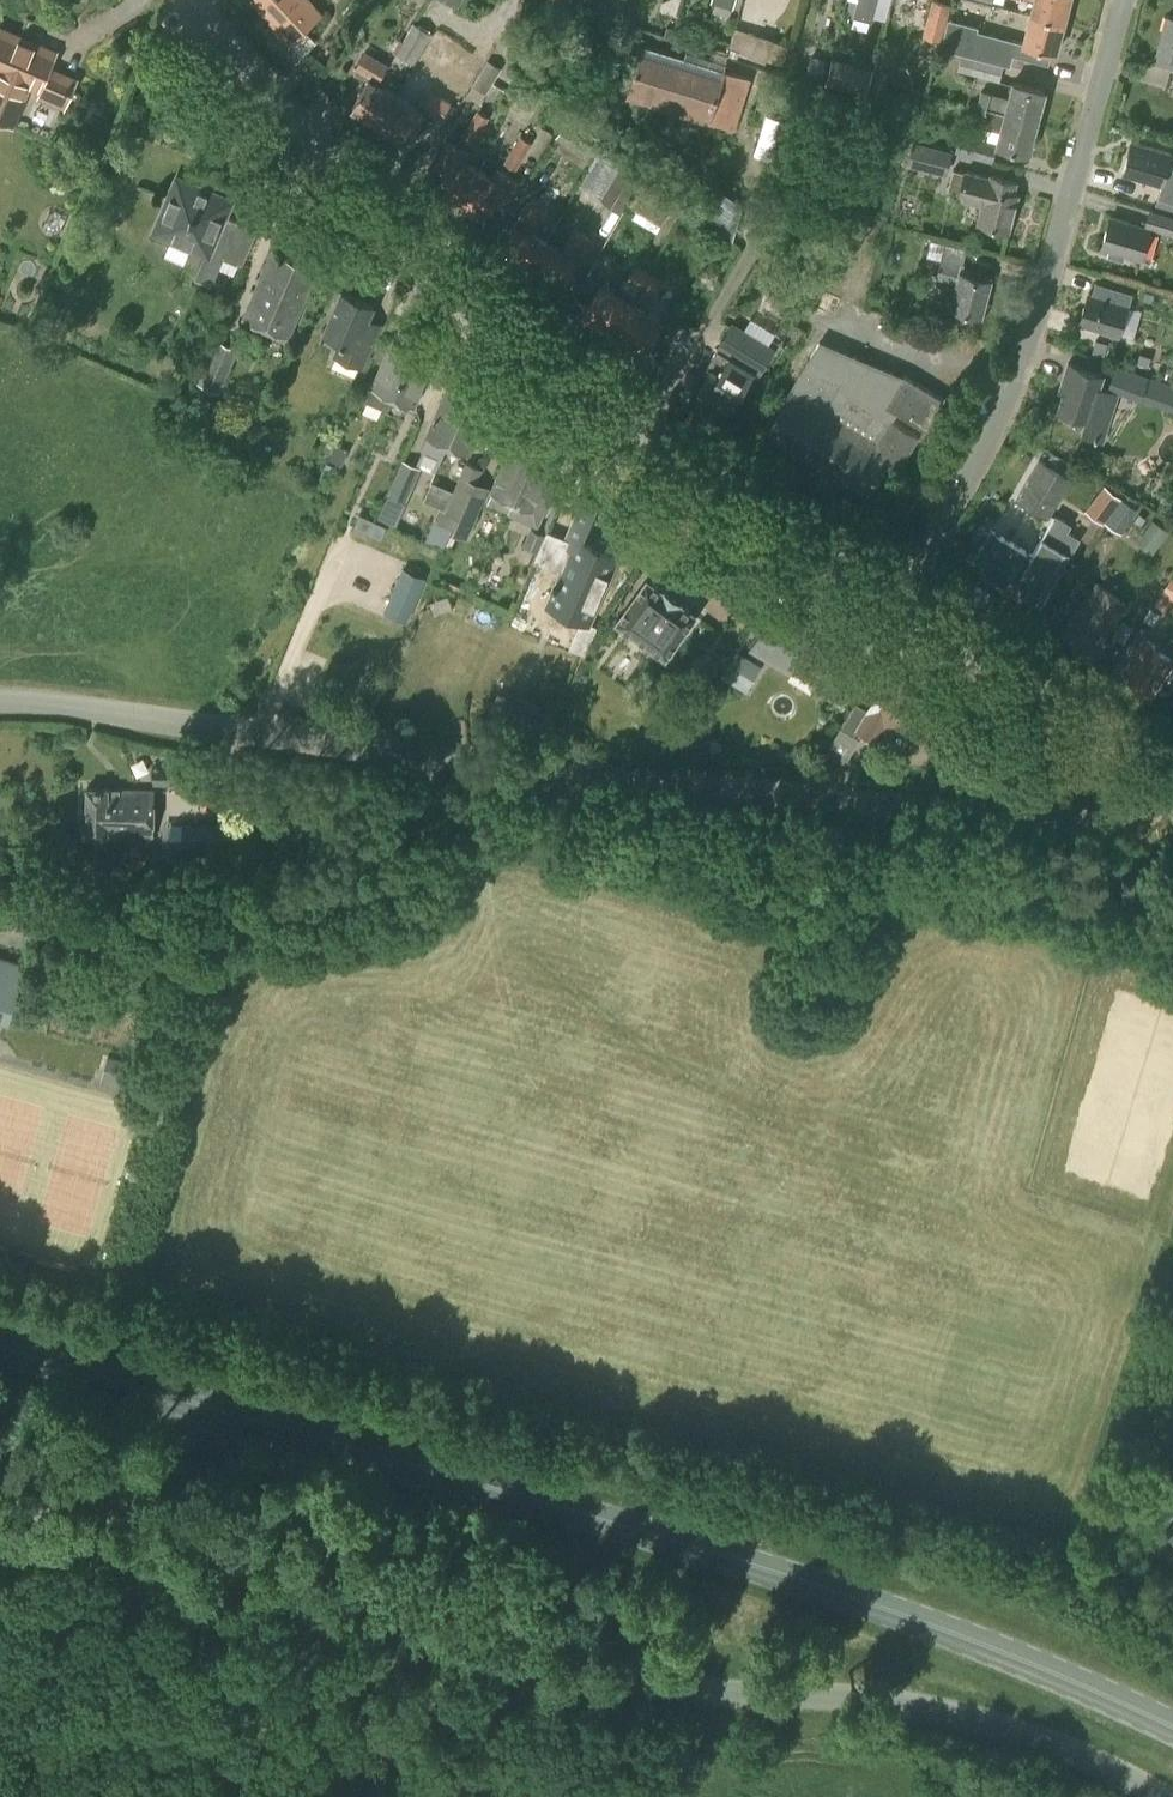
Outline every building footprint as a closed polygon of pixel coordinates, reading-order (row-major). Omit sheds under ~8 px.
[(310,0),(253,0),(303,54),(315,42),(303,29),(321,12),(310,0)] [(711,2),(733,9),(736,0),(712,0),(711,2)] [(854,16),(871,20),(876,0),(858,0),(854,16)] [(948,18),(951,4),(937,0),(932,0),(923,36),(940,41),(947,18),(948,18)] [(1064,22),(1070,0),(1034,0),(1035,0),(1031,14),(1064,22)] [(1056,52),(1064,22),(1031,14),(1024,42),(978,30),(979,26),(948,18),(947,18),(940,41),(942,41),(940,47),(1002,63),(1005,52),(1048,63),(1051,51),(1056,52)] [(1168,15),(1154,66),(1172,71),(1172,16),(1168,15)] [(414,63),(431,34),(413,23),(396,53),(414,63)] [(782,64),(788,44),(736,28),(730,48),(782,64)] [(77,78),(50,66),(55,54),(0,29),(0,118),(11,123),(29,82),(44,89),(40,97),(64,108),(77,78)] [(736,129),(751,78),(643,45),(627,96),(736,129)] [(381,125),(397,96),(377,85),(389,65),(365,51),(354,70),(369,79),(352,108),(381,125)] [(999,81),(1004,66),(962,54),(957,70),(999,81)] [(822,80),(827,59),(811,55),(806,76),(822,80)] [(486,92),(501,67),(488,59),(473,84),(486,92)] [(855,65),(832,59),(825,85),(847,91),(855,65)] [(978,105),(1038,121),(1045,91),(1013,83),(1009,97),(982,90),(978,105)] [(397,96),(381,125),(409,142),(427,112),(441,120),(452,102),(428,88),(416,108),(397,96)] [(1029,153),(1038,121),(978,105),(974,121),(981,122),(980,125),(1000,130),(997,141),(961,132),(956,152),(992,161),(996,144),(1029,153)] [(473,144),(489,117),(477,110),(461,137),(473,144)] [(784,120),(766,114),(754,153),(772,159),(784,120)] [(516,169),(532,142),(519,135),(503,162),(516,169)] [(459,201),(478,169),(465,162),(471,152),(449,140),(433,168),(444,174),(437,187),(447,193),(446,197),(455,202),(458,200),(459,201)] [(946,174),(952,151),(913,141),(907,164),(946,174)] [(1163,184),(1171,153),(1131,141),(1122,172),(1163,184)] [(600,198),(621,210),(645,168),(604,145),(593,166),(612,177),(600,198)] [(532,192),(557,206),(577,170),(552,156),(532,192)] [(478,169),(459,201),(462,202),(462,205),(470,211),(473,209),(485,215),(492,203),(504,209),(519,182),(497,170),(492,178),(478,169)] [(990,176),(965,169),(965,172),(954,170),(948,190),(958,192),(957,197),(983,203),(978,221),(1009,230),(1018,195),(1015,194),(1018,181),(990,174),(990,176)] [(243,264),(257,229),(223,216),(229,202),(178,181),(157,230),(206,251),(195,279),(212,286),(224,256),(243,264)] [(661,227),(673,206),(641,186),(628,206),(661,227)] [(736,229),(747,199),(717,188),(706,219),(736,229)] [(533,264),(546,242),(532,233),(546,211),(528,200),(513,224),(515,225),(502,246),(533,264)] [(1150,210),(1146,226),(1110,216),(1101,247),(1109,249),(1107,256),(1123,261),(1125,254),(1141,259),(1150,229),(1172,235),(1172,216),(1150,210)] [(577,261),(587,244),(591,238),(574,228),(560,251),(546,242),(533,264),(563,283),(577,261)] [(931,240),(926,256),(941,260),(963,265),(967,249),(931,240)] [(286,337),(316,269),(273,251),(244,319),(286,337)] [(981,315),(991,280),(974,275),(976,269),(963,265),(941,260),(937,276),(957,281),(950,307),(981,315)] [(640,287),(649,272),(636,265),(628,279),(640,287)] [(649,272),(640,287),(652,294),(661,279),(649,272)] [(613,332),(632,302),(601,283),(583,314),(613,332)] [(374,305),(341,291),(324,332),(340,338),(334,354),(363,367),(381,324),(369,319),(374,305)] [(1119,335),(1128,305),(1088,293),(1079,323),(1119,335)] [(632,302),(613,332),(644,351),(662,320),(632,302)] [(1131,303),(1124,330),(1136,333),(1142,305),(1131,303)] [(759,375),(775,349),(734,323),(707,366),(712,369),(699,390),(729,409),(753,371),(759,375)] [(393,394),(418,338),(396,328),(371,385),(372,385),(366,401),(387,409),(393,394)] [(418,338),(393,394),(413,403),(439,347),(418,338)] [(220,392),(239,348),(216,339),(198,382),(220,392)] [(830,341),(773,433),(788,441),(784,448),(804,460),(809,452),(828,464),(831,458),(843,465),(859,441),(870,449),(859,466),(878,478),(883,472),(895,479),(952,388),(939,380),(942,374),(922,362),(915,373),(886,355),(881,365),(847,344),(844,350),(830,341)] [(1103,439),(1118,393),(1099,387),(1103,373),(1069,362),(1063,379),(1068,381),(1059,409),(1088,418),(1083,432),(1103,439)] [(1150,376),(1116,364),(1108,388),(1141,400),(1149,378),(1150,376)] [(447,442),(472,385),(450,376),(426,433),(427,434),(421,449),(442,457),(448,443),(447,442)] [(1141,401),(1172,413),(1172,386),(1149,378),(1141,400),(1141,401)] [(447,442),(448,443),(468,451),(492,394),(472,385),(447,442)] [(539,527),(557,483),(546,479),(559,451),(516,432),(491,490),(493,491),(488,503),(507,511),(506,513),(539,527)] [(329,454),(337,438),(327,433),(319,450),(329,454)] [(349,450),(335,444),(329,459),(343,465),(349,450)] [(384,499),(375,520),(392,528),(421,467),(403,458),(398,468),(386,495),(384,499)] [(1049,517),(1073,478),(1040,458),(1017,497),(1049,517)] [(473,480),(476,481),(482,468),(466,461),(445,509),(458,515),(473,480)] [(489,487),(476,481),(473,480),(458,515),(460,515),(453,531),(467,537),(489,487)] [(1104,485),(1087,508),(1105,521),(1121,498),(1104,485)] [(589,623),(619,558),(581,541),(598,504),(583,497),(561,545),(570,549),(545,604),(589,623)] [(1138,510),(1121,498),(1105,521),(1122,533),(1138,510)] [(1169,531),(1153,519),(1145,531),(1161,542),(1169,531)] [(377,522),(371,535),(381,539),(387,526),(377,522)] [(538,550),(545,534),(530,528),(523,544),(538,550)] [(1048,528),(1032,554),(1013,587),(1040,604),(1051,587),(1049,586),(1069,554),(1054,545),(1060,535),(1048,528)] [(1013,587),(1032,554),(992,530),(982,547),(981,546),(971,562),(1013,587)] [(384,610),(407,620),(426,576),(403,566),(384,610)] [(1170,601),(1172,596),(1172,581),(1170,579),(1142,620),(1150,626),(1162,608),(1165,610),(1167,607),(1172,611),(1172,602),(1170,601)] [(663,592),(647,580),(617,622),(665,657),(695,615),(679,604),(680,603),(663,591),(663,592)] [(1126,604),(1098,584),(1064,633),(1093,653),(1126,604)] [(836,660),(843,648),(791,616),(790,619),(775,610),(751,648),(790,672),(793,668),(816,683),(814,686),(831,696),(849,667),(836,660)] [(1144,638),(1136,650),(1141,654),(1126,676),(1153,694),(1172,665),(1172,642),(1171,640),(1164,651),(1144,638)] [(725,674),(749,687),(764,660),(739,647),(725,674)] [(719,662),(699,648),(680,676),(699,690),(719,662)] [(944,714),(900,687),(905,679),(892,671),(868,710),(856,702),(828,748),(845,759),(858,738),(854,736),(857,730),(874,741),(885,722),(908,736),(907,738),(923,748),(944,714)] [(541,711),(498,692),(491,709),(533,727),(541,711)] [(179,784),(179,763),(155,763),(155,784),(179,784)] [(152,835),(152,790),(118,790),(118,789),(107,788),(86,787),(85,836),(106,837),(106,835),(118,836),(118,834),(152,835)] [(240,853),(241,826),(166,825),(165,851),(240,853)] [(8,1021),(11,1011),(14,998),(24,964),(0,957),(0,1019),(8,1021)] [(115,1071),(111,1084),(136,1091),(139,1078),(115,1071)]
